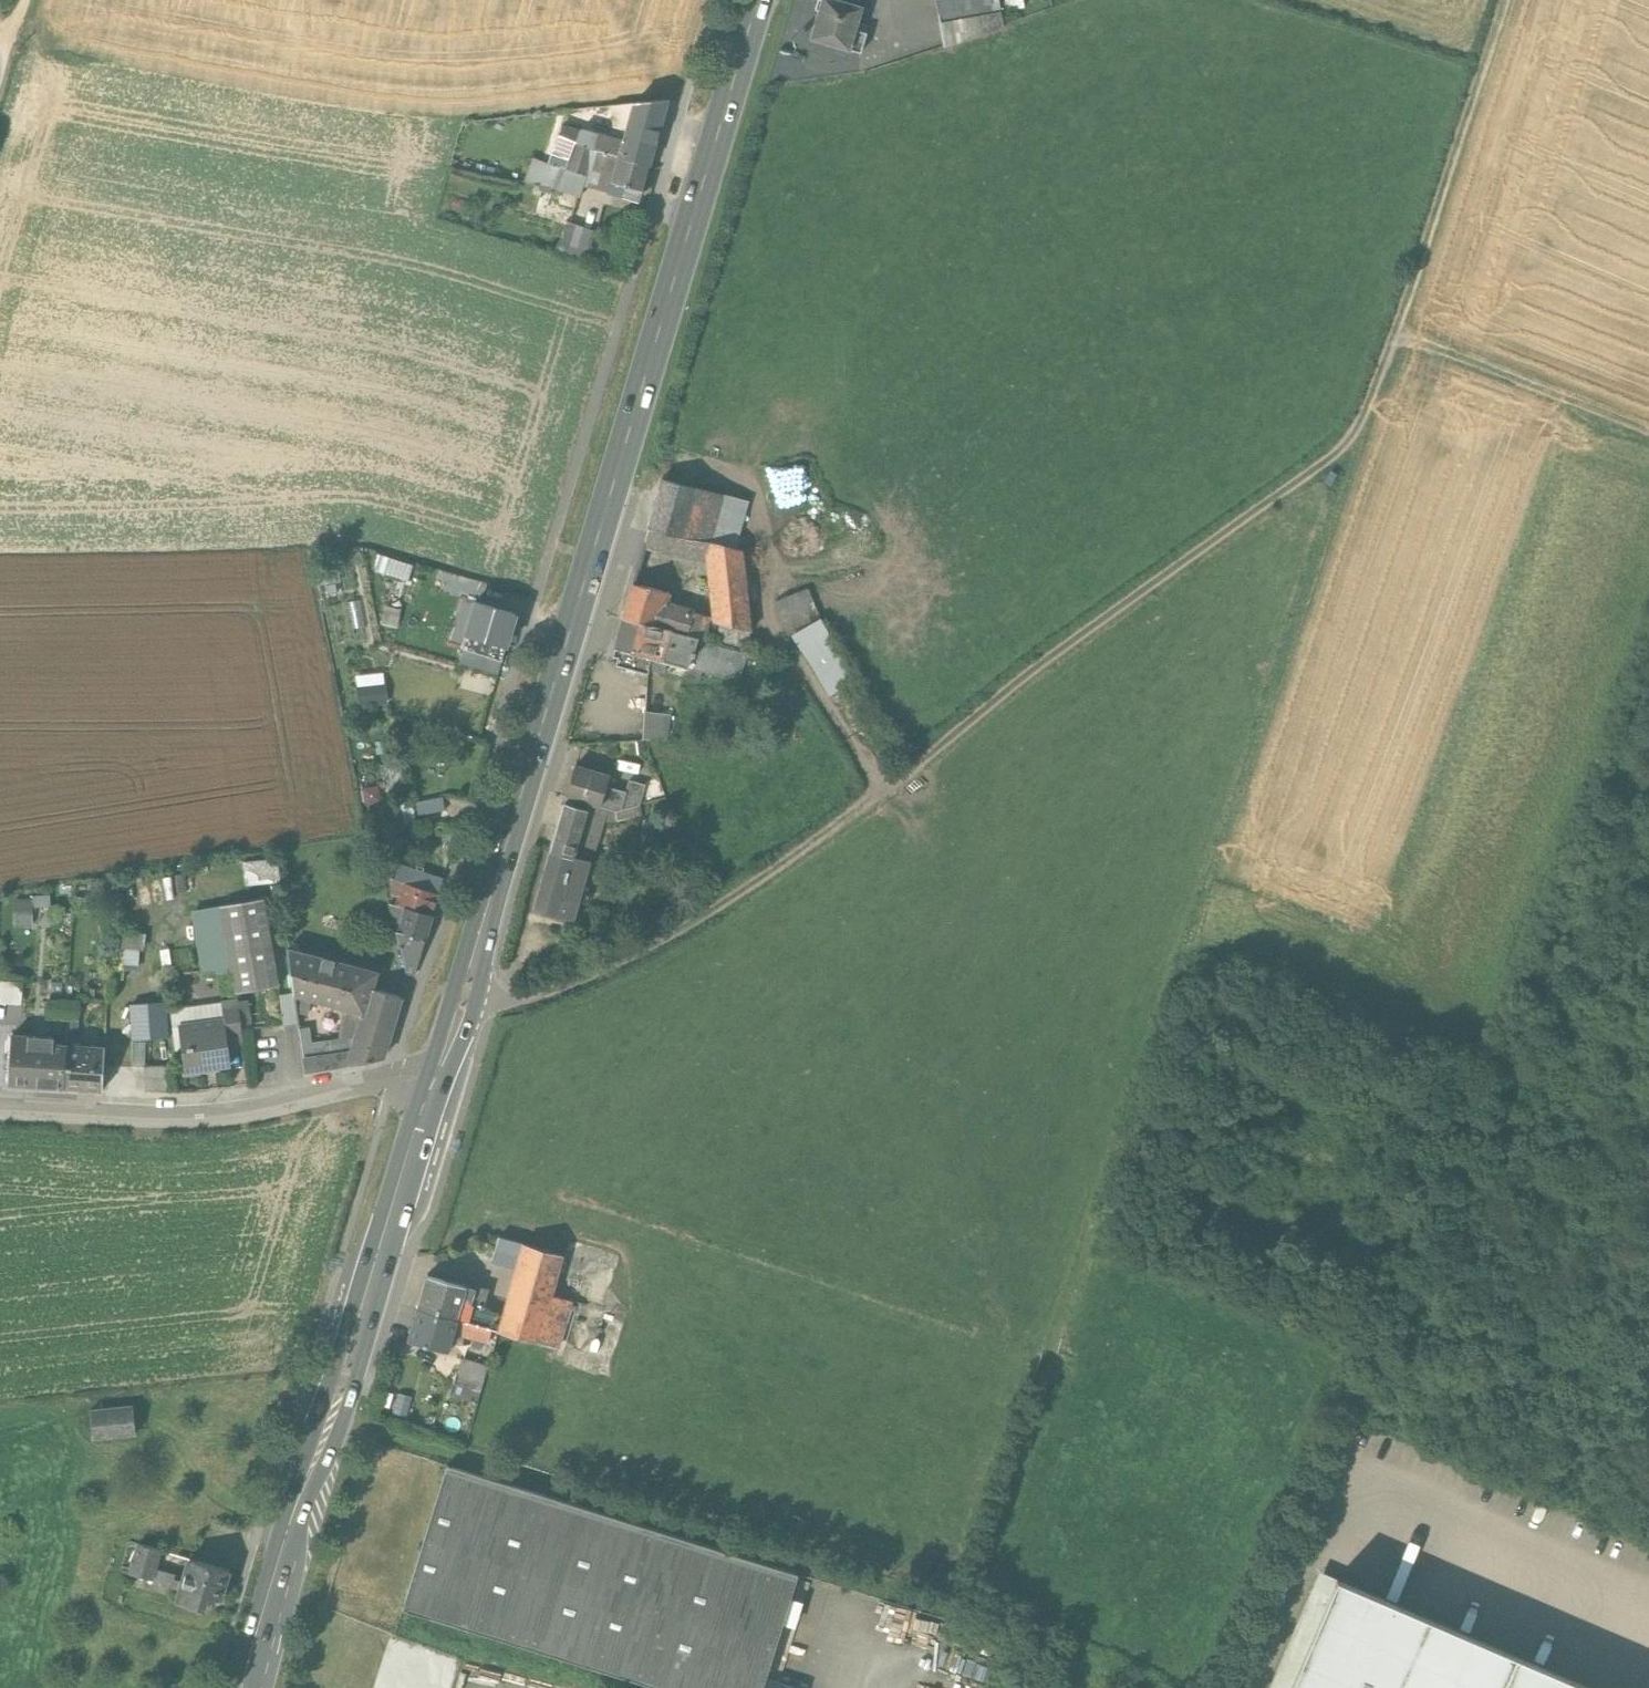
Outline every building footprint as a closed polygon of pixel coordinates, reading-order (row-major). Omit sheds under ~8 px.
[(827,0),(822,0),(822,1),(815,2),(812,11),(818,15),(811,38),(847,49),(853,30),(859,10),(827,0)] [(939,24),(1000,13),(998,0),(935,0),(939,24)] [(1000,13),(939,24),(944,47),(1003,28),(1000,13)] [(865,34),(853,30),(847,49),(847,51),(859,54),(865,34)] [(626,126),(624,134),(616,132),(613,141),(599,137),(598,136),(594,149),(595,149),(646,164),(665,100),(633,104),(626,126)] [(633,104),(601,108),(596,123),(603,125),(601,129),(626,126),(633,104)] [(596,123),(583,119),(578,133),(575,143),(594,149),(598,136),(599,137),(601,129),(603,125),(596,123)] [(578,133),(560,127),(548,163),(561,167),(566,168),(575,143),(578,133)] [(575,143),(566,168),(586,175),(589,165),(595,149),(594,149),(575,143)] [(646,164),(595,149),(589,165),(605,170),(599,188),(636,198),(646,164)] [(566,168),(561,167),(552,189),(578,198),(586,175),(566,168)] [(557,246),(586,250),(589,225),(561,221),(557,246)] [(695,488),(662,480),(648,529),(682,536),(695,488)] [(720,495),(695,488),(682,536),(684,537),(707,542),(720,495)] [(682,536),(648,529),(643,549),(681,557),(684,537),(682,536)] [(707,542),(684,537),(681,557),(698,561),(709,563),(707,542)] [(741,551),(707,542),(709,563),(711,575),(716,619),(716,623),(751,632),(741,551)] [(377,553),(372,569),(408,580),(413,564),(377,553)] [(709,563),(698,561),(700,576),(711,575),(709,563)] [(668,594),(633,584),(623,620),(652,628),(652,627),(693,637),(694,637),(697,638),(703,639),(703,637),(709,618),(709,617),(665,605),(668,594)] [(806,585),(775,599),(820,696),(851,681),(806,585)] [(516,616),(475,603),(466,635),(472,637),(506,648),(516,616)] [(395,623),(397,609),(383,606),(381,620),(395,623)] [(751,632),(716,623),(716,619),(709,618),(703,637),(746,649),(751,632)] [(623,620),(622,620),(615,648),(613,657),(618,658),(616,666),(649,675),(650,670),(664,673),(667,662),(687,668),(685,678),(698,682),(701,671),(738,682),(747,658),(702,645),(698,658),(694,656),(695,653),(692,652),(697,638),(694,637),(693,637),(652,627),(652,628),(623,620)] [(506,648),(472,637),(471,642),(477,644),(474,652),(502,660),(506,648)] [(673,712),(676,688),(646,685),(643,709),(673,712)] [(644,711),(627,711),(627,733),(632,733),(632,736),(644,736),(644,711)] [(660,712),(649,712),(648,733),(660,733),(660,712)] [(591,772),(575,768),(566,798),(587,804),(599,807),(604,787),(607,777),(602,775),(604,769),(593,766),(591,772)] [(646,785),(630,781),(626,793),(620,810),(640,805),(646,785)] [(379,784),(364,787),(368,807),(383,804),(379,784)] [(626,793),(604,787),(599,807),(603,808),(616,811),(620,810),(626,793)] [(431,803),(423,805),(425,816),(434,814),(431,803)] [(599,807),(587,804),(585,810),(601,815),(603,808),(599,807)] [(565,805),(551,852),(573,858),(581,831),(595,835),(601,815),(585,810),(565,805)] [(391,808),(383,809),(384,821),(393,820),(391,808)] [(581,831),(573,858),(587,862),(595,835),(581,831)] [(573,858),(551,852),(534,910),(573,921),(590,863),(587,862),(573,858)] [(442,879),(401,866),(396,880),(387,879),(390,895),(400,897),(397,906),(431,916),(442,879)] [(29,907),(47,906),(47,894),(29,894),(29,907)] [(27,923),(28,896),(10,896),(10,923),(27,923)] [(431,916),(397,906),(389,905),(396,934),(397,934),(424,941),(431,916)] [(222,914),(237,997),(282,990),(268,906),(222,914)] [(424,941),(397,934),(402,956),(418,960),(424,941)] [(381,974),(287,950),(293,995),(312,1000),(331,1006),(363,1016),(370,991),(376,993),(381,974)] [(376,993),(370,991),(363,1016),(356,1040),(362,1042),(366,1062),(384,1058),(401,999),(376,993)] [(312,1000),(293,995),(294,997),(296,1017),(297,1019),(300,1042),(304,1073),(336,1067),(334,1055),(322,1057),(312,1000)] [(77,999),(68,998),(67,1005),(66,1020),(65,1046),(73,1047),(73,1041),(78,1041),(77,999)] [(237,1001),(222,1003),(225,1020),(228,1045),(243,1043),(237,1001)] [(363,1016),(331,1006),(327,1028),(340,1031),(345,1037),(356,1040),(363,1016)] [(297,1019),(286,1020),(289,1044),(300,1042),(297,1019)] [(225,1020),(179,1027),(185,1071),(231,1065),(228,1045),(225,1020)] [(54,1039),(10,1036),(7,1083),(62,1087),(65,1046),(53,1045),(54,1039)] [(146,1041),(132,1041),(133,1065),(146,1065),(146,1041)] [(73,1047),(65,1046),(62,1087),(101,1089),(104,1049),(73,1047)] [(170,1064),(146,1065),(147,1092),(171,1092),(170,1064)] [(525,1245),(502,1238),(497,1253),(520,1260),(525,1245)] [(504,1316),(499,1331),(538,1342),(553,1294),(564,1256),(525,1245),(520,1260),(504,1316)] [(454,1283),(428,1276),(419,1308),(457,1319),(466,1286),(454,1283)] [(489,1291),(455,1282),(454,1283),(466,1286),(457,1319),(487,1327),(491,1312),(485,1305),(489,1291)] [(573,1300),(553,1294),(538,1342),(559,1347),(573,1300)] [(457,1319),(419,1308),(410,1340),(449,1351),(454,1331),(457,1319)] [(504,1316),(491,1312),(487,1327),(493,1329),(499,1331),(504,1316)] [(487,1327),(457,1319),(454,1331),(458,1334),(489,1343),(493,1329),(487,1327)] [(452,1394),(478,1398),(483,1362),(457,1358),(452,1394)] [(133,1407),(90,1412),(92,1439),(136,1434),(133,1407)] [(447,1466),(402,1610),(656,1687),(762,1687),(797,1574),(447,1466)] [(164,1552),(138,1544),(129,1574),(151,1580),(154,1568),(158,1556),(162,1557),(164,1552)] [(189,1559),(168,1553),(163,1571),(175,1574),(174,1579),(182,1582),(189,1559)] [(229,1571),(189,1559),(182,1582),(174,1579),(172,1587),(180,1589),(177,1602),(204,1610),(205,1604),(209,1605),(211,1598),(221,1601),(229,1571)] [(163,1571),(154,1568),(151,1580),(172,1587),(174,1579),(175,1574),(163,1571)] [(1337,1579),(1332,1591),(1315,1583),(1270,1687),(1590,1687),(1337,1579)]
